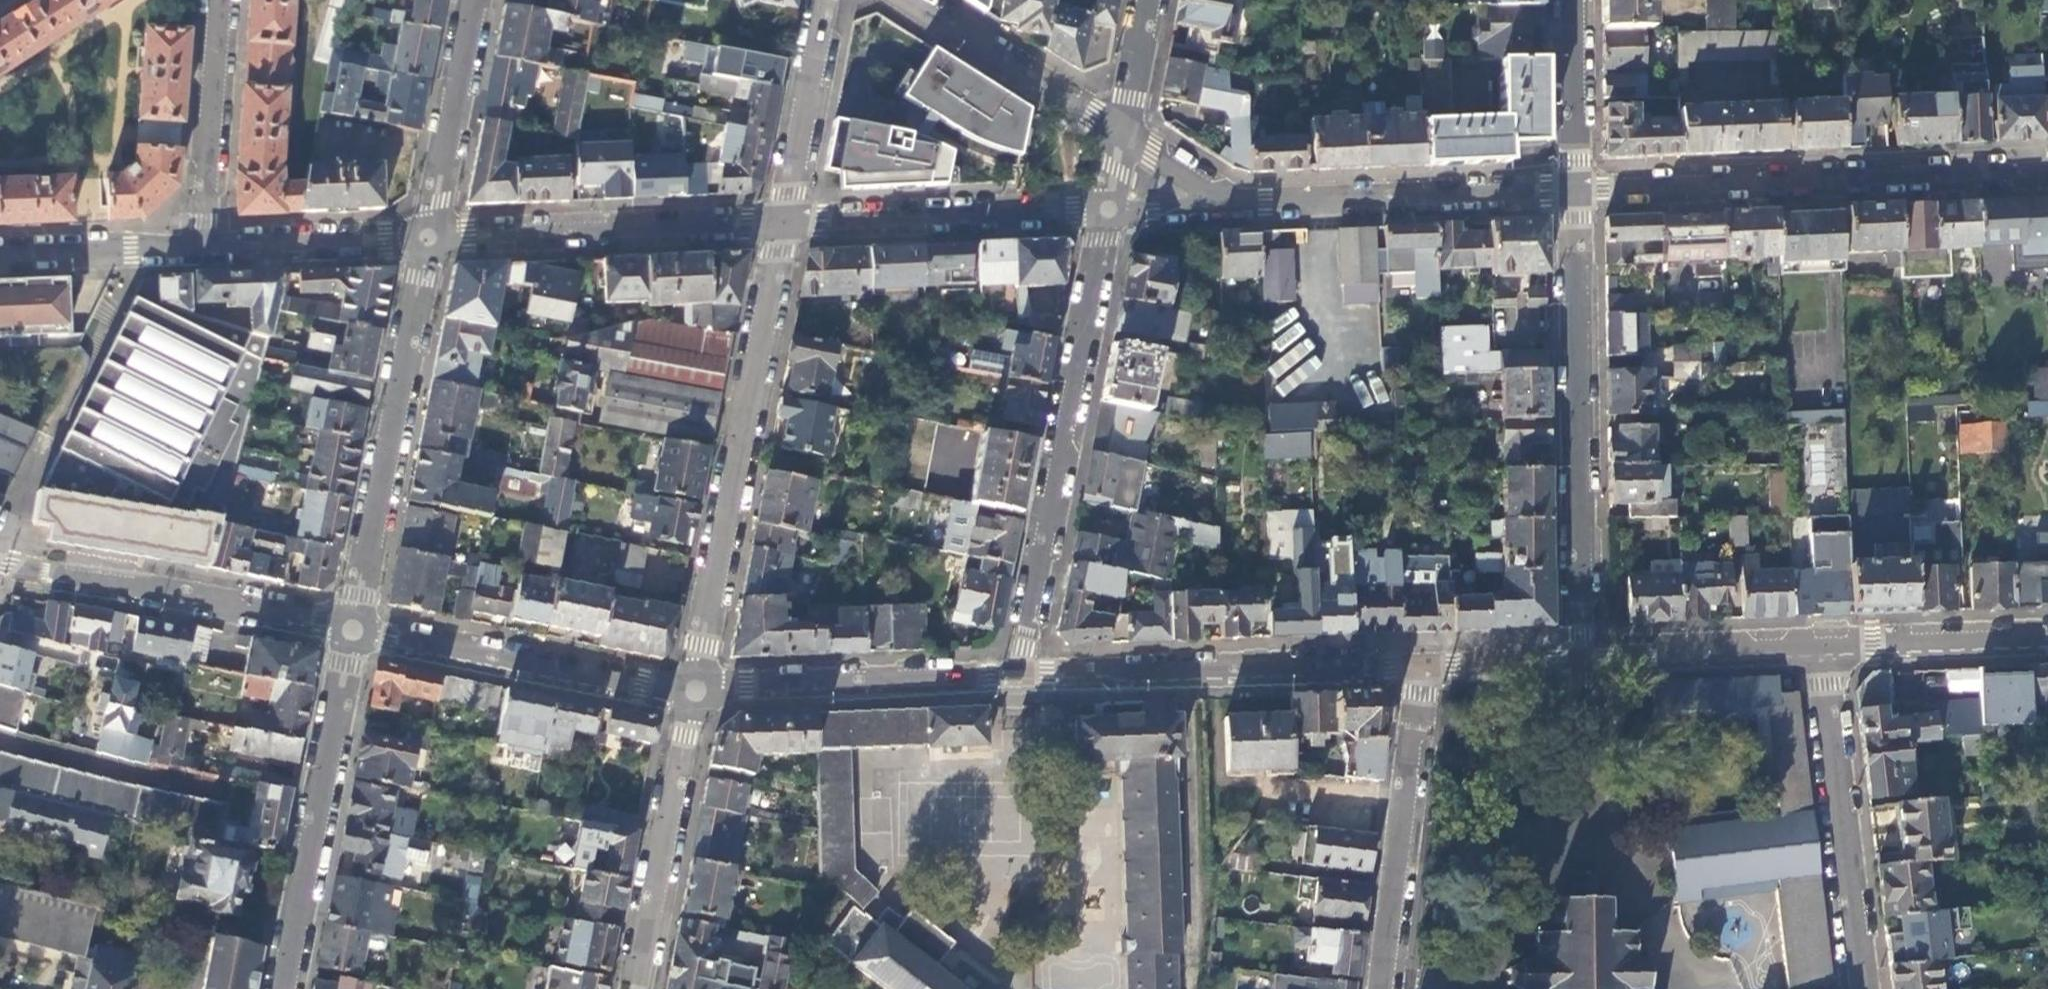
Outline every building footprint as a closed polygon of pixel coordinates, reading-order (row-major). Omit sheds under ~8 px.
[(25,6),(49,41),(112,0),(34,0),(25,6)] [(288,45),(291,0),(249,0),(246,42),(248,42),(288,45)] [(327,14),(337,18),(343,0),(332,0),(327,14)] [(411,15),(389,12),(388,17),(392,17),(391,22),(400,24),(437,32),(441,15),(443,0),(414,0),(411,15)] [(500,8),(526,12),(529,0),(501,0),(500,8)] [(543,15),(570,21),(596,25),(597,19),(593,18),(596,0),(545,0),(543,15)] [(593,18),(597,19),(596,25),(595,26),(606,28),(612,0),(596,0),(593,18)] [(736,12),(756,3),(755,0),(731,0),(736,12)] [(756,3),(790,10),(792,0),(755,0),(756,3)] [(984,12),(987,0),(964,0),(984,12)] [(998,21),(1014,24),(1014,31),(1043,38),(1049,0),(1002,0),(998,21)] [(1115,0),(1049,0),(1043,38),(1042,48),(1067,64),(1078,71),(1103,61),(1113,9),(1115,0)] [(1174,12),(1181,13),(1178,26),(1186,28),(1182,47),(1168,44),(1165,59),(1211,69),(1216,43),(1228,45),(1233,20),(1221,17),(1224,0),(1176,0),(1174,12)] [(1375,0),(1354,0),(1353,9),(1374,8),(1375,0)] [(1601,8),(1601,28),(1642,28),(1650,27),(1649,0),(1601,0),(1601,8)] [(1732,0),(1704,0),(1704,33),(1733,32),(1732,0)] [(1835,0),(1809,0),(1810,9),(1836,8),(1835,0)] [(2047,0),(2037,0),(2038,13),(2047,13),(2047,0)] [(1541,22),(1541,4),(1474,3),(1474,24),(1471,28),(1471,39),(1475,41),(1475,45),(1486,45),(1487,59),(1497,60),(1526,59),(1526,47),(1526,23),(1541,22)] [(526,12),(500,8),(495,32),(490,58),(530,65),(547,69),(552,69),(552,68),(555,54),(538,51),(542,31),(567,35),(570,21),(543,15),(526,12)] [(20,9),(0,22),(0,73),(43,45),(20,9)] [(1181,13),(1174,12),(1171,25),(1178,26),(1181,13)] [(437,32),(400,24),(393,60),(333,50),(331,61),(363,67),(428,78),(433,54),(437,32)] [(1602,82),(1602,98),(1642,98),(1642,84),(1636,84),(1636,79),(1630,79),(1630,78),(1624,78),(1624,73),(1642,73),(1642,28),(1601,28),(1601,47),(1602,82)] [(181,122),(186,31),(147,29),(140,118),(181,122)] [(1777,85),(1775,31),(1733,32),(1704,33),(1676,33),(1676,86),(1686,86),(1685,64),(1767,61),(1768,85),(1777,85)] [(1425,38),(1423,56),(1442,58),(1444,40),(1425,38)] [(245,88),(285,90),(286,77),(289,77),(290,61),(287,60),(288,45),(248,42),(245,88)] [(778,72),(780,60),(702,46),(696,76),(699,76),(722,80),(775,84),(778,72)] [(1027,106),(930,47),(898,97),(924,113),(932,119),(950,130),(959,135),(971,140),(984,146),(998,150),(1005,153),(1017,156),(1019,149),(1027,106)] [(1991,87),(1994,141),(2015,140),(2043,139),(2039,55),(2011,56),(2012,64),(2007,64),(2008,86),(1991,87)] [(478,121),(503,126),(506,107),(517,109),(519,96),(524,97),(530,65),(490,58),(484,88),(478,121)] [(1506,118),(1507,144),(1543,143),(1543,119),(1541,58),(1526,59),(1497,60),(1499,118),(1506,118)] [(1157,98),(1221,111),(1226,119),(1227,139),(1246,139),(1244,76),(1211,69),(1165,59),(1161,78),(1157,98)] [(1420,114),(1420,120),(1450,120),(1449,60),(1416,61),(1418,114),(1420,114)] [(363,67),(331,61),(327,82),(336,84),(334,95),(324,93),(320,110),(352,117),(356,102),(362,79),(363,67)] [(380,122),(418,130),(423,104),(428,78),(363,67),(362,79),(387,86),(384,104),(380,122)] [(557,85),(548,135),(572,140),(574,131),(586,75),(552,68),(552,69),(547,69),(545,83),(557,85)] [(1839,92),(1838,75),(1838,73),(1826,73),(1826,92),(1839,92)] [(1884,124),(1882,79),(1868,79),(1868,74),(1838,75),(1839,92),(1839,102),(1840,148),(1861,147),(1860,125),(1884,124)] [(1949,98),(1948,75),(1935,76),(1936,98),(1949,98)] [(699,76),(696,90),(729,96),(729,93),(734,94),(733,98),(737,99),(737,103),(747,105),(744,120),(739,119),(740,114),(728,112),(726,127),(766,135),(771,109),(775,84),(722,80),(699,76)] [(237,176),(279,175),(285,90),(245,88),(243,88),(237,176)] [(1817,149),(1840,148),(1839,102),(1820,103),(1820,89),(1806,89),(1807,104),(1787,105),(1789,150),(1817,149)] [(630,107),(661,112),(664,98),(633,92),(630,107)] [(1985,142),(1983,97),(1954,98),(1957,143),(1969,142),(1985,142)] [(1923,144),(1950,143),(1949,98),(1936,98),(1891,100),(1894,146),(1923,144)] [(362,104),(356,102),(352,117),(380,122),(384,104),(362,100),(362,104)] [(1382,116),(1382,112),(1381,103),(1360,104),(1361,117),(1382,116)] [(1643,107),(1602,108),(1602,132),(1602,158),(1637,157),(1676,155),(1676,118),(1649,118),(1649,129),(1642,129),(1642,122),(1638,122),(1638,118),(1643,118),(1643,107)] [(1778,107),(1676,111),(1676,118),(1676,155),(1699,154),(1757,152),(1779,151),(1778,107)] [(715,113),(693,109),(691,120),(712,125),(715,113)] [(1361,117),(1358,117),(1360,168),(1390,166),(1422,165),(1420,120),(1420,114),(1418,114),(1397,115),(1397,111),(1382,112),(1382,116),(1361,117)] [(932,119),(924,113),(909,137),(915,139),(919,140),(932,119)] [(1360,168),(1358,117),(1343,117),(1342,113),(1326,113),(1327,118),(1308,118),(1310,169),(1336,168),(1360,168)] [(179,152),(181,122),(140,118),(137,149),(179,152)] [(1450,120),(1420,120),(1422,165),(1447,164),(1508,163),(1507,144),(1506,118),(1499,118),(1450,120)] [(510,156),(507,127),(503,126),(478,121),(470,162),(462,205),(512,204),(510,166),(500,165),(500,161),(496,161),(497,155),(510,156)] [(909,137),(836,122),(828,173),(840,175),(841,190),(942,186),(948,153),(919,140),(915,139),(909,137)] [(761,157),(766,135),(726,127),(723,127),(715,164),(720,165),(758,173),(761,157)] [(1300,170),(1299,138),(1261,139),(1261,146),(1246,147),(1247,172),(1276,171),(1300,170)] [(1246,147),(1246,139),(1227,139),(1228,166),(1228,168),(1247,172),(1246,147)] [(625,144),(572,146),(574,185),(600,184),(601,200),(629,199),(626,158),(625,144)] [(654,149),(654,157),(626,158),(629,199),(660,197),(660,195),(682,194),(681,166),(681,147),(654,149)] [(179,152),(137,149),(137,163),(120,178),(107,178),(108,220),(143,219),(176,186),(179,152)] [(510,166),(512,204),(541,202),(566,201),(564,158),(510,162),(510,166)] [(351,161),(309,163),(298,211),(335,210),(382,208),(381,164),(351,166),(351,161)] [(682,194),(683,197),(703,196),(701,165),(681,166),(682,194)] [(756,185),(758,173),(720,165),(714,195),(729,195),(745,194),(756,185)] [(297,212),(303,186),(279,187),(279,175),(237,176),(237,214),(297,212)] [(71,222),(108,220),(107,178),(69,179),(71,222)] [(69,179),(0,182),(0,224),(36,223),(71,222),(69,179)] [(2047,257),(2045,199),(2012,200),(1976,202),(1978,245),(2016,243),(2017,258),(2047,257)] [(1978,245),(1976,202),(1962,203),(1946,203),(1949,249),(1978,247),(1978,245)] [(1949,249),(1946,203),(1924,204),(1897,205),(1898,251),(1899,268),(1899,279),(1949,277),(1949,249)] [(1898,251),(1897,205),(1870,206),(1844,208),(1845,253),(1883,251),(1898,251)] [(1775,215),(1775,210),(1746,211),(1718,213),(1720,258),(1768,256),(1768,261),(1764,261),(1764,275),(1777,274),(1777,264),(1775,215)] [(1841,261),(1839,212),(1807,213),(1775,215),(1777,264),(1841,261)] [(1660,265),(1692,264),(1693,277),(1720,276),(1720,258),(1718,213),(1673,215),(1657,215),(1658,242),(1660,242),(1660,255),(1660,265)] [(1604,266),(1629,265),(1629,257),(1660,255),(1660,242),(1658,242),(1657,215),(1603,217),(1603,242),(1604,266)] [(1507,222),(1487,222),(1487,233),(1488,267),(1489,275),(1544,273),(1543,220),(1507,222)] [(1457,235),(1456,224),(1446,224),(1433,225),(1434,270),(1488,267),(1487,233),(1457,235)] [(1434,270),(1433,225),(1403,226),(1382,227),(1383,249),(1372,250),(1373,267),(1373,274),(1412,272),(1413,298),(1436,297),(1434,270)] [(1373,267),(1372,250),(1371,227),(1342,228),(1336,229),(1338,268),(1373,267)] [(1255,232),(1256,250),(1274,250),(1274,231),(1255,232)] [(1257,277),(1256,250),(1255,232),(1233,233),(1215,233),(1217,278),(1257,277)] [(1038,242),(1012,243),(1013,284),(1013,288),(1060,287),(1067,249),(1062,241),(1038,242)] [(1013,284),(1012,243),(990,244),(978,244),(978,286),(1013,284)] [(970,270),(969,245),(943,246),(920,247),(923,286),(942,285),(942,278),(947,278),(947,285),(970,284),(970,270)] [(923,286),(920,247),(893,248),(866,249),(868,296),(908,295),(908,289),(923,287),(923,286)] [(868,296),(866,249),(829,251),(806,252),(797,296),(854,294),(854,301),(868,301),(868,296)] [(1274,250),(1256,250),(1257,277),(1258,302),(1290,300),(1288,249),(1274,250)] [(1884,269),(1899,268),(1898,251),(1883,251),(1884,269)] [(1161,306),(1165,307),(1175,256),(1159,252),(1158,262),(1126,256),(1118,297),(1161,306)] [(704,256),(708,327),(708,333),(728,335),(735,301),(743,259),(742,254),(704,256)] [(691,328),(708,327),(704,256),(676,257),(645,258),(647,301),(648,307),(690,305),(691,328)] [(647,301),(645,258),(617,260),(600,260),(602,303),(647,301)] [(558,272),(560,262),(534,263),(521,264),(518,287),(526,288),(522,314),(566,322),(567,320),(576,276),(558,272)] [(519,335),(522,314),(512,312),(509,326),(494,324),(494,322),(490,321),(497,283),(518,287),(521,264),(449,267),(444,293),(439,319),(488,329),(504,332),(519,335)] [(292,272),(286,272),(277,310),(312,317),(380,331),(384,310),(392,267),(336,270),(299,272),(300,293),(344,291),(341,307),(286,297),(292,272)] [(1373,274),(1373,267),(1338,268),(1338,286),(1341,285),(1374,284),(1373,274)] [(277,310),(286,272),(214,275),(197,276),(199,304),(227,303),(228,308),(251,308),(252,332),(269,337),(270,338),(277,310)] [(193,314),(191,276),(168,277),(161,278),(162,305),(176,309),(193,314)] [(66,281),(46,282),(34,282),(0,283),(0,338),(13,337),(29,336),(29,333),(46,332),(46,335),(67,334),(67,315),(66,281)] [(1342,304),(1375,303),(1374,284),(1341,285),(1342,304)] [(1489,293),(1490,307),(1512,306),(1511,292),(1489,293)] [(1526,306),(1544,306),(1544,293),(1526,293),(1526,306)] [(1721,295),(1697,295),(1697,313),(1709,313),(1721,313),(1721,295)] [(1604,314),(1628,314),(1628,296),(1604,297),(1604,314)] [(1154,339),(1161,306),(1118,297),(1112,331),(1154,339)] [(264,356),(267,344),(269,337),(252,332),(193,314),(176,309),(173,317),(135,299),(39,493),(35,524),(49,526),(47,541),(210,567),(222,523),(225,510),(208,501),(223,471),(234,476),(234,475),(236,466),(264,356)] [(1238,321),(1259,326),(1258,308),(1237,310),(1238,321)] [(1174,339),(1186,341),(1189,313),(1177,312),(1174,339)] [(1050,332),(1053,319),(1029,313),(1026,327),(1050,332)] [(1711,362),(1724,362),(1722,313),(1721,313),(1709,313),(1711,362)] [(1643,314),(1628,314),(1604,314),(1604,336),(1605,355),(1631,355),(1630,342),(1644,341),(1643,314)] [(374,360),(380,331),(312,317),(307,345),(331,350),(330,359),(267,344),(264,356),(294,364),(370,381),(374,360)] [(488,329),(439,319),(433,352),(427,383),(470,391),(476,355),(483,356),(488,329)] [(562,343),(592,335),(586,322),(574,326),(572,322),(567,320),(566,322),(562,343)] [(728,335),(708,333),(648,321),(630,325),(619,375),(605,372),(595,423),(707,444),(715,405),(725,351),(728,335)] [(619,375),(630,325),(592,335),(562,343),(558,364),(586,369),(605,372),(619,375)] [(1493,373),(1492,354),(1480,354),(1479,337),(1478,325),(1437,330),(1439,374),(1493,373)] [(1009,332),(1001,331),(997,350),(1005,352),(1009,332)] [(1048,341),(1009,332),(1005,352),(1009,353),(1008,361),(970,354),(966,372),(1002,379),(1040,387),(1048,341)] [(838,355),(839,347),(836,347),(789,337),(785,362),(791,363),(789,370),(785,391),(823,398),(832,354),(838,355)] [(1162,352),(1198,359),(1201,345),(1164,338),(1162,352)] [(1644,355),(1644,341),(1630,342),(1631,355),(1644,355)] [(1145,409),(1157,351),(1110,342),(1104,372),(1098,400),(1145,409)] [(1695,363),(1698,363),(1698,347),(1670,348),(1671,361),(1694,361),(1695,363)] [(1394,349),(1377,350),(1378,367),(1379,377),(1387,376),(1395,376),(1394,349)] [(1545,372),(1545,352),(1499,352),(1499,354),(1492,354),(1493,373),(1497,373),(1545,372)] [(1768,377),(1779,376),(1778,360),(1765,360),(1764,368),(1769,368),(1768,377)] [(1699,379),(1698,363),(1695,363),(1694,361),(1671,361),(1671,379),(1699,379)] [(368,392),(370,381),(294,364),(289,387),(328,396),(366,404),(368,392)] [(586,369),(558,364),(556,364),(550,391),(554,391),(551,406),(549,406),(546,420),(571,424),(573,425),(579,396),(583,397),(587,377),(584,377),(586,369)] [(1649,370),(1605,371),(1605,394),(1606,414),(1620,414),(1651,413),(1669,413),(1669,406),(1650,407),(1649,370)] [(1545,395),(1545,372),(1497,373),(1499,421),(1501,421),(1546,420),(1545,395)] [(1776,412),(1779,406),(1779,376),(1768,377),(1764,377),(1764,412),(1776,412)] [(2035,376),(2036,401),(2047,400),(2047,376),(2035,376)] [(1032,429),(1040,387),(1002,379),(998,401),(1004,402),(1000,422),(1032,429)] [(470,391),(427,383),(420,417),(413,451),(439,456),(442,438),(464,442),(467,423),(470,424),(474,407),(471,406),(474,392),(470,391)] [(491,410),(494,396),(474,392),(471,406),(474,407),(491,410)] [(365,410),(366,404),(328,396),(327,403),(365,410)] [(1166,397),(1163,413),(1197,419),(1200,404),(1166,397)] [(821,431),(825,409),(777,399),(774,416),(773,420),(782,421),(777,448),(815,455),(822,450),(825,437),(821,431)] [(359,439),(365,410),(327,403),(312,400),(306,428),(359,439)] [(1146,444),(1142,443),(1156,411),(1145,409),(1098,400),(1093,426),(1089,451),(1141,462),(1142,462),(1146,444)] [(1315,431),(1332,431),(1332,404),(1265,405),(1266,430),(1311,429),(1312,431),(1315,431)] [(1782,411),(1783,425),(1823,424),(1823,411),(1782,411)] [(1956,413),(1958,462),(1969,462),(1969,453),(2002,452),(2001,412),(1956,413)] [(1651,413),(1620,414),(1620,429),(1615,429),(1615,442),(1606,442),(1606,454),(1606,466),(1650,466),(1651,466),(1651,413)] [(980,434),(989,435),(992,420),(973,416),(970,432),(980,434)] [(0,417),(0,474),(12,479),(36,432),(0,417)] [(933,425),(905,419),(904,424),(891,491),(916,496),(919,497),(933,425)] [(1215,477),(1214,422),(1197,419),(1198,474),(1215,477)] [(560,479),(571,424),(546,420),(535,474),(542,476),(549,477),(560,479)] [(1546,443),(1546,420),(1501,421),(1501,430),(1496,430),(1496,441),(1501,441),(1500,471),(1546,470),(1546,443)] [(306,428),(297,427),(293,447),(313,451),(309,473),(281,467),(278,484),(306,490),(348,499),(353,471),(359,439),(306,428)] [(1307,456),(1306,431),(1264,432),(1264,436),(1262,436),(1263,457),(1307,456)] [(1315,431),(1312,431),(1306,431),(1307,456),(1315,455),(1315,431)] [(1023,481),(1030,443),(989,435),(980,434),(966,506),(1016,515),(1023,481)] [(461,460),(463,449),(464,442),(442,438),(439,456),(461,460)] [(701,474),(706,450),(659,441),(650,485),(633,482),(631,494),(633,494),(649,498),(650,493),(696,502),(701,474)] [(495,467),(502,468),(504,457),(463,449),(461,460),(495,467)] [(439,456),(413,451),(408,477),(404,500),(486,516),(490,494),(450,486),(454,468),(458,469),(458,471),(478,475),(479,471),(493,474),(495,467),(461,460),(439,456)] [(1141,462),(1089,451),(1081,488),(1080,493),(1108,498),(1106,505),(1131,510),(1141,462)] [(1651,466),(1650,466),(1651,501),(1667,501),(1666,465),(1651,466)] [(236,466),(234,475),(274,483),(276,474),(236,466)] [(1651,501),(1650,466),(1606,466),(1607,493),(1607,503),(1624,503),(1625,518),(1672,517),(1672,501),(1667,501),(1651,501)] [(1547,500),(1546,470),(1500,471),(1502,521),(1547,520),(1547,500)] [(1782,471),(1770,473),(1773,493),(1785,491),(1782,471)] [(542,476),(535,474),(526,473),(525,481),(540,485),(542,476)] [(813,483),(763,473),(759,495),(754,523),(793,531),(802,532),(813,483)] [(0,474),(0,497),(2,498),(12,479),(0,474)] [(572,481),(560,479),(549,477),(540,527),(561,531),(563,532),(572,481)] [(1907,514),(1906,488),(1843,490),(1844,515),(1844,516),(1907,514)] [(247,514),(225,509),(225,510),(222,523),(254,530),(285,537),(338,549),(344,521),(348,499),(306,490),(298,529),(289,527),(289,525),(262,519),(261,523),(246,520),(247,514)] [(916,496),(891,491),(888,507),(913,511),(916,496)] [(1080,493),(1079,500),(1106,505),(1108,498),(1080,493)] [(691,529),(695,507),(649,498),(633,494),(628,521),(648,524),(646,537),(679,544),(682,527),(691,529)] [(448,517),(402,508),(394,550),(439,559),(448,517)] [(1289,612),(1267,612),(1267,636),(1292,635),(1313,634),(1311,584),(1309,508),(1264,511),(1266,558),(1289,557),(1289,571),(1294,581),(1294,606),(1288,606),(1289,612)] [(1216,549),(1216,528),(1179,521),(1179,519),(1132,510),(1124,542),(1073,532),(1070,544),(1068,559),(1120,570),(1148,576),(1167,580),(1175,541),(1216,549)] [(1844,515),(1806,516),(1808,570),(1787,572),(1790,616),(1848,614),(1846,565),(1844,516),(1844,515)] [(1737,543),(1736,516),(1726,516),(1727,543),(1737,543)] [(1007,564),(1014,524),(989,519),(988,524),(970,520),(963,556),(980,559),(1007,564)] [(1548,546),(1547,520),(1502,521),(1499,521),(1500,556),(1473,557),(1473,572),(1486,572),(1491,572),(1548,571),(1548,546)] [(222,523),(210,567),(222,569),(245,574),(249,555),(250,549),(254,530),(222,523)] [(561,531),(540,527),(520,523),(514,559),(548,565),(555,566),(561,531)] [(750,541),(749,546),(774,550),(788,554),(793,531),(754,523),(750,541)] [(817,536),(828,538),(830,531),(819,528),(817,536)] [(285,537),(254,530),(250,549),(281,556),(282,551),(285,537)] [(2034,533),(2035,564),(2009,566),(2011,608),(2047,606),(2047,532),(2034,533)] [(334,572),(338,549),(285,537),(282,551),(300,555),(298,564),(334,572)] [(834,565),(852,544),(828,538),(823,562),(834,565)] [(1345,551),(1345,541),(1330,542),(1332,583),(1311,584),(1313,634),(1336,633),(1349,633),(1345,551)] [(643,548),(616,543),(610,570),(608,585),(634,590),(637,575),(643,548)] [(774,550),(749,546),(747,560),(739,599),(780,598),(783,584),(771,578),(769,578),(774,550)] [(462,564),(441,560),(394,550),(388,578),(383,604),(431,614),(438,574),(460,578),(458,590),(455,589),(450,617),(466,621),(467,612),(475,567),(462,564)] [(783,584),(789,554),(788,554),(774,550),(769,578),(771,578),(783,584)] [(1387,632),(1400,631),(1397,573),(1396,560),(1396,552),(1379,552),(1380,559),(1371,559),(1371,550),(1345,551),(1349,633),(1387,632)] [(249,555),(245,574),(255,576),(278,581),(282,562),(249,555)] [(980,559),(963,556),(960,572),(977,576),(980,559)] [(1445,572),(1445,557),(1396,560),(1397,573),(1411,572),(1420,572),(1430,572),(1433,630),(1450,629),(1450,599),(1445,572)] [(1760,617),(1790,616),(1787,572),(1753,573),(1753,557),(1737,557),(1740,618),(1760,617)] [(994,627),(1007,564),(980,559),(977,576),(960,572),(951,619),(994,627)] [(1115,592),(1120,570),(1068,559),(1060,597),(1053,632),(1063,644),(1103,642),(1106,617),(1082,611),(1087,587),(1115,592)] [(1679,620),(1678,576),(1677,561),(1646,561),(1646,577),(1625,577),(1626,622),(1652,621),(1679,620)] [(1876,613),(1910,611),(1908,569),(1908,563),(1846,565),(1848,614),(1876,613)] [(1926,611),(1951,610),(1950,568),(1925,569),(1925,563),(1920,564),(1921,569),(1908,569),(1910,611),(1926,611)] [(332,582),(334,572),(298,564),(293,584),(320,590),(326,586),(332,582)] [(551,582),(555,566),(548,565),(545,583),(551,583),(551,582)] [(496,569),(477,566),(475,567),(467,612),(503,618),(507,592),(492,589),(496,569)] [(1679,620),(1702,619),(1702,605),(1708,605),(1729,604),(1727,566),(1693,567),(1693,576),(1678,576),(1679,620)] [(1985,609),(2011,608),(2009,566),(1967,568),(1969,609),(1985,609)] [(1549,625),(1548,571),(1491,572),(1491,578),(1500,578),(1500,598),(1487,599),(1488,628),(1525,626),(1549,625)] [(1411,572),(1397,573),(1400,631),(1431,630),(1433,630),(1430,572),(1420,572),(1411,572)] [(1480,628),(1488,628),(1487,599),(1473,599),(1473,572),(1445,572),(1450,599),(1450,629),(1480,628)] [(1487,599),(1486,572),(1473,572),(1473,599),(1487,599)] [(567,585),(551,582),(551,583),(543,627),(598,638),(605,599),(607,592),(595,590),(597,580),(587,578),(586,589),(579,588),(581,577),(570,575),(567,585)] [(1168,640),(1167,594),(1167,580),(1148,576),(1149,613),(1123,615),(1115,616),(1115,612),(1106,613),(1106,617),(1103,642),(1142,641),(1168,640)] [(586,589),(587,578),(581,577),(579,588),(586,589)] [(551,583),(545,583),(534,580),(533,588),(515,584),(508,619),(543,627),(551,583)] [(1217,623),(1217,592),(1167,594),(1168,640),(1190,639),(1190,624),(1198,624),(1217,623)] [(1231,637),(1241,637),(1241,623),(1258,622),(1257,592),(1217,592),(1217,623),(1218,638),(1231,637)] [(781,619),(780,598),(739,599),(733,632),(728,658),(782,656),(807,655),(806,624),(786,624),(786,619),(781,619)] [(605,599),(598,638),(596,647),(658,659),(667,653),(673,621),(675,609),(638,602),(638,605),(605,599)] [(47,601),(44,620),(5,610),(4,612),(3,614),(1,616),(0,617),(0,630),(64,645),(69,605),(47,601)] [(861,653),(860,609),(843,610),(843,604),(805,606),(806,624),(807,655),(820,655),(861,653)] [(76,630),(72,646),(88,650),(105,654),(107,641),(110,612),(93,609),(75,606),(72,629),(76,630)] [(919,606),(860,608),(860,609),(861,653),(882,652),(921,651),(919,606)] [(121,643),(124,615),(110,612),(107,641),(121,643)] [(164,621),(140,617),(134,653),(159,657),(157,667),(167,669),(180,672),(184,673),(187,665),(196,626),(164,621)] [(202,667),(210,629),(196,626),(187,665),(202,667)] [(275,669),(280,644),(258,639),(238,635),(236,648),(248,651),(244,675),(273,681),(275,669)] [(290,646),(280,644),(275,669),(283,671),(281,682),(311,688),(314,670),(318,651),(290,646)] [(395,696),(492,716),(497,689),(374,664),(370,685),(372,686),(370,696),(368,710),(392,714),(395,696)] [(2047,664),(2029,665),(2031,705),(2047,705),(2047,664)] [(2005,742),(2004,723),(2032,722),(2031,705),(2029,665),(2005,666),(1976,667),(1980,710),(1982,733),(1983,743),(2005,742)] [(1889,705),(1885,671),(1864,672),(1853,684),(1857,718),(1861,747),(1904,742),(1938,738),(1938,734),(1961,734),(1958,711),(1898,716),(1898,718),(1885,719),(1884,706),(1889,705)] [(306,713),(311,688),(281,682),(273,681),(244,675),(240,694),(277,701),(274,715),(253,711),(249,732),(300,742),(306,713)] [(1653,680),(1653,722),(1697,719),(1696,708),(1749,706),(1764,705),(1777,815),(1809,811),(1794,691),(1777,693),(1775,675),(1729,677),(1675,679),(1653,680)] [(146,761),(153,742),(133,737),(138,715),(130,713),(136,686),(114,680),(96,752),(119,758),(145,763),(146,761)] [(529,695),(504,690),(495,737),(542,746),(551,700),(529,695)] [(1350,694),(1330,695),(1332,736),(1332,743),(1339,743),(1382,742),(1382,741),(1386,712),(1369,694),(1350,694)] [(1332,736),(1330,695),(1310,696),(1288,696),(1289,717),(1290,737),(1303,736),(1303,740),(1306,740),(1306,747),(1317,747),(1317,737),(1332,736)] [(551,700),(542,746),(541,748),(563,751),(567,731),(589,736),(594,708),(573,704),(551,700)] [(1175,701),(1151,702),(1139,702),(1140,719),(1071,722),(1074,762),(1113,760),(1113,775),(1119,775),(1125,938),(1116,939),(1116,955),(1125,955),(1127,988),(1174,988),(1172,953),(1177,952),(1170,759),(1177,759),(1175,701)] [(1697,719),(1749,717),(1749,706),(1696,708),(1697,719)] [(985,747),(984,708),(897,712),(811,715),(812,753),(818,886),(837,885),(837,892),(859,911),(874,894),(851,871),(846,749),(926,746),(926,749),(985,747)] [(1980,710),(1958,711),(1961,734),(1961,735),(1982,733),(1980,710)] [(633,716),(606,711),(601,735),(649,744),(653,720),(633,716)] [(812,753),(811,715),(776,716),(732,718),(713,734),(706,768),(746,776),(748,777),(752,753),(759,755),(812,753)] [(159,740),(154,739),(153,742),(146,761),(163,765),(166,755),(174,757),(171,767),(193,771),(196,759),(192,759),(180,756),(188,720),(165,716),(159,740)] [(1292,768),(1290,737),(1289,717),(1223,720),(1225,771),(1292,768)] [(421,750),(424,735),(393,728),(390,743),(363,737),(360,737),(355,762),(352,777),(405,788),(413,749),(421,750)] [(249,732),(233,729),(228,750),(295,764),(298,750),(300,742),(249,732)] [(1961,735),(1962,748),(1983,745),(1983,743),(1982,733),(1961,735)] [(1382,742),(1339,743),(1342,758),(1343,758),(1341,778),(1378,782),(1382,742)] [(1910,793),(1904,742),(1861,747),(1864,774),(1867,798),(1910,793)] [(134,820),(191,832),(216,837),(222,808),(141,791),(0,756),(0,787),(112,814),(135,819),(134,820)] [(224,767),(222,778),(233,780),(257,785),(290,790),(293,776),(265,770),(264,775),(224,767)] [(746,776),(706,768),(701,792),(698,808),(742,816),(754,819),(756,809),(741,806),(746,776)] [(392,792),(350,784),(345,810),(342,827),(384,836),(385,834),(400,837),(406,833),(409,820),(405,813),(396,812),(396,814),(388,813),(392,792)] [(225,824),(223,839),(279,850),(290,790),(257,785),(254,802),(263,804),(257,831),(225,824)] [(112,814),(0,787),(0,826),(21,831),(23,822),(32,824),(68,833),(75,835),(73,843),(79,844),(77,851),(102,856),(112,814)] [(2037,794),(2039,807),(2047,807),(2047,793),(2037,794)] [(1942,832),(1939,801),(1895,803),(1900,861),(1922,858),(1949,855),(1946,831),(1942,832)] [(581,807),(577,823),(632,833),(635,817),(581,807)] [(688,861),(732,870),(742,816),(698,808),(693,836),(688,861)] [(1776,878),(1817,873),(1809,811),(1777,815),(1777,817),(1668,830),(1668,832),(1667,832),(1670,852),(1676,901),(1698,898),(1696,887),(1776,878)] [(632,833),(577,823),(569,872),(581,874),(623,883),(628,856),(632,833)] [(66,847),(73,843),(75,835),(68,833),(32,824),(30,830),(43,842),(66,847)] [(348,871),(399,881),(403,861),(407,841),(384,836),(342,827),(339,841),(337,851),(351,854),(348,871)] [(1369,854),(1371,835),(1304,827),(1303,828),(1299,864),(1367,872),(1369,854)] [(1646,835),(1648,854),(1670,852),(1667,832),(1646,835)] [(180,871),(174,895),(210,903),(209,908),(233,914),(238,889),(243,890),(249,865),(243,864),(246,853),(214,846),(214,843),(190,837),(182,871),(180,871)] [(428,845),(407,841),(403,861),(424,865),(428,845)] [(1229,853),(1218,868),(1253,873),(1255,857),(1229,853)] [(1922,858),(1900,861),(1875,864),(1879,893),(1882,915),(1897,913),(1928,909),(1922,858)] [(723,922),(732,870),(688,861),(686,868),(678,913),(723,922)] [(1647,957),(1633,958),(1633,933),(1638,928),(1634,925),(1629,930),(1606,930),(1607,900),(1610,896),(1607,892),(1603,896),(1592,896),(1592,876),(1597,872),(1595,869),(1589,874),(1574,875),(1570,870),(1567,872),(1571,876),(1572,897),(1563,898),(1561,896),(1557,893),(1555,896),(1559,899),(1558,907),(1556,907),(1550,911),(1550,921),(1559,926),(1559,930),(1536,930),(1531,925),(1528,929),(1533,933),(1533,959),(1517,959),(1518,962),(1507,968),(1506,966),(1504,969),(1506,970),(1507,979),(1504,982),(1506,984),(1508,982),(1517,988),(1647,988),(1647,957)] [(1817,873),(1776,878),(1777,888),(1774,889),(1786,988),(1822,988),(1830,978),(1828,965),(1817,873)] [(620,897),(623,883),(581,874),(571,923),(613,931),(620,897)] [(479,878),(466,875),(461,901),(474,904),(479,878)] [(388,887),(332,877),(326,908),(323,926),(384,938),(387,939),(392,913),(384,911),(388,887)] [(1696,887),(1698,898),(1774,889),(1777,888),(1776,878),(1696,887)] [(1363,905),(1365,885),(1314,879),(1314,880),(1310,923),(1360,929),(1363,905)] [(93,909),(0,886),(0,934),(81,954),(93,909)] [(1899,928),(1884,930),(1885,943),(1887,961),(1932,957),(1972,954),(1966,905),(1928,909),(1897,913),(1899,928)] [(880,988),(956,988),(931,969),(950,944),(907,911),(899,921),(888,936),(871,923),(860,915),(859,915),(850,908),(823,943),(880,988)] [(882,908),(871,923),(888,936),(899,921),(882,908)] [(609,956),(613,931),(571,923),(558,921),(551,964),(605,974),(609,956)] [(709,981),(715,949),(711,943),(708,942),(710,927),(676,921),(676,922),(670,952),(663,988),(748,988),(709,981)] [(383,944),(384,938),(323,926),(318,951),(314,969),(357,977),(363,949),(370,951),(371,944),(374,945),(378,943),(383,944)] [(1305,948),(1303,962),(1330,965),(1329,975),(1354,978),(1356,960),(1359,934),(1334,932),(1333,934),(1307,930),(1292,928),(1290,946),(1305,948)] [(789,942),(767,937),(766,939),(758,988),(780,988),(789,942)] [(261,946),(211,938),(202,988),(253,988),(261,946)] [(135,960),(131,955),(97,948),(92,951),(90,962),(77,959),(71,988),(129,988),(135,960)] [(462,966),(464,953),(453,951),(451,964),(462,966)] [(1932,957),(1887,961),(1890,979),(1891,988),(1936,988),(1932,957)] [(603,982),(542,971),(539,988),(602,988),(603,982)] [(329,978),(328,985),(312,982),(311,988),(386,988),(329,978)] [(1315,980),(1313,988),(1353,988),(1353,984),(1314,979),(1315,980)]
